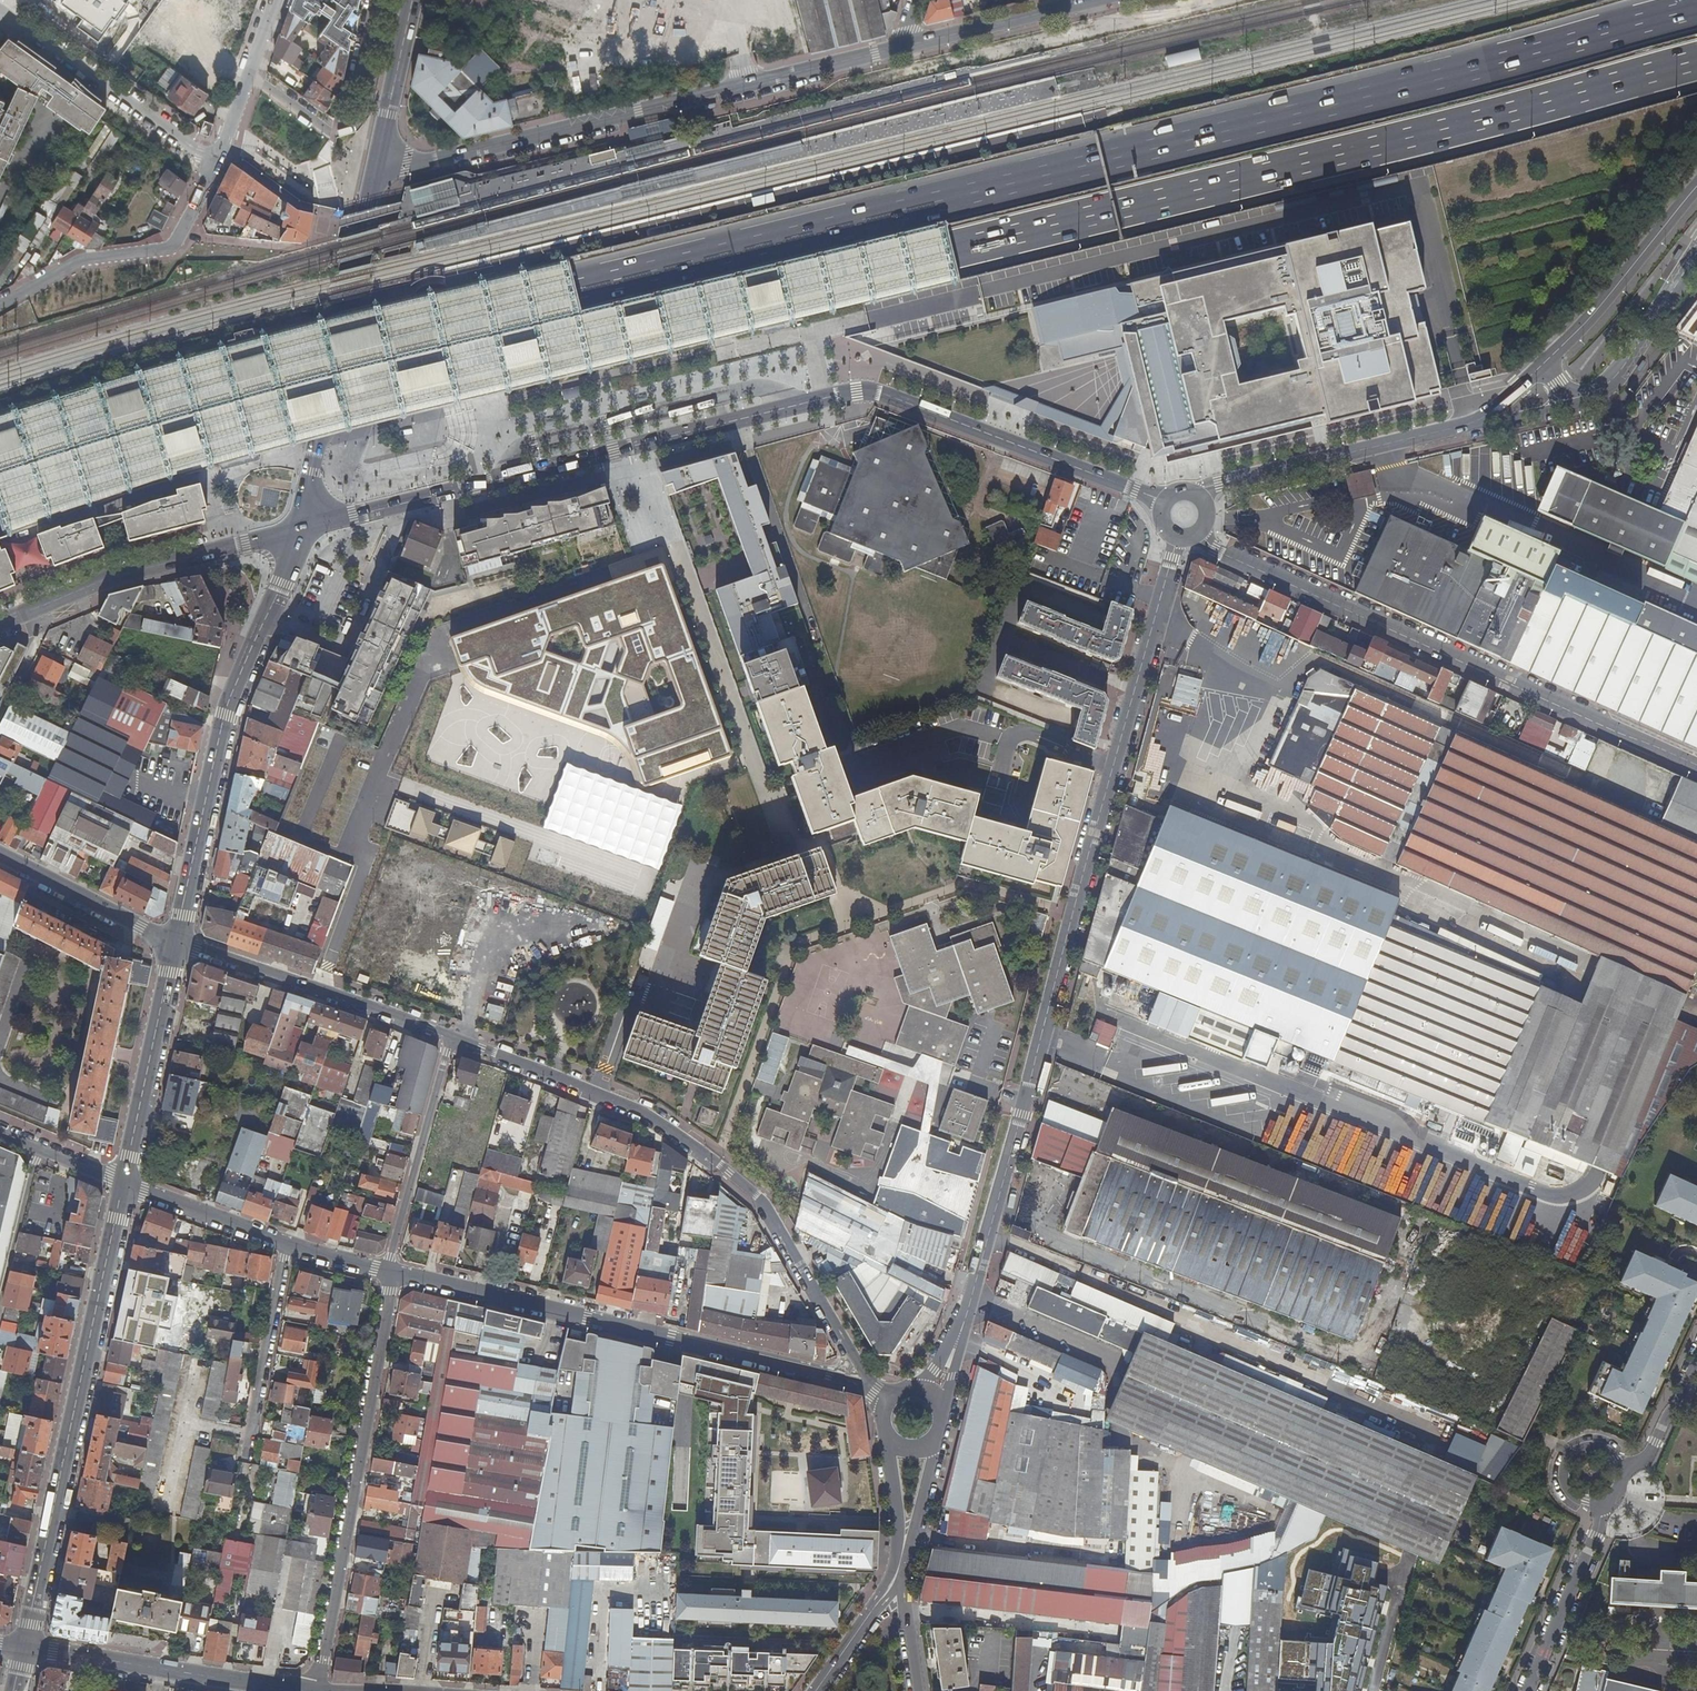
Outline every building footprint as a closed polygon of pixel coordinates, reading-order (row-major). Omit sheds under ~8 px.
[(103,33),(128,0),(59,0),(103,33)] [(349,50),(350,48),(356,19),(360,0),(293,0),(290,9),(290,10),(306,21),(309,23),(317,28),(323,32),(330,37),(349,50)] [(350,48),(354,49),(364,0),(360,0),(356,19),(350,48)] [(469,8),(483,11),(489,0),(473,0),(469,8)] [(806,54),(895,37),(890,12),(885,13),(883,0),(796,0),(806,54)] [(923,20),(927,23),(954,16),(950,0),(930,0),(923,20)] [(954,16),(964,14),(961,4),(958,4),(957,0),(950,0),(954,16)] [(290,10),(282,33),(293,41),(298,35),(300,36),(303,32),(301,30),(306,21),(290,10)] [(313,34),(317,28),(309,23),(305,29),(313,34)] [(319,38),(323,32),(317,28),(313,34),(319,38)] [(326,64),(344,76),(349,50),(330,37),(323,32),(319,38),(328,44),(318,59),(326,64)] [(275,52),(282,58),(291,64),(298,68),(299,69),(304,61),(296,56),(302,48),(293,41),(282,33),(275,52)] [(420,54),(412,86),(434,107),(429,111),(437,119),(442,114),(465,136),(550,115),(543,89),(494,101),(481,88),(500,67),(481,48),(461,69),(451,60),(454,45),(448,43),(449,39),(443,37),(442,42),(432,39),(428,55),(420,54)] [(8,39),(3,45),(11,51),(15,44),(8,39)] [(15,44),(11,51),(23,60),(62,89),(90,110),(100,117),(105,109),(77,89),(80,85),(75,81),(71,83),(66,90),(49,78),(51,76),(46,70),(41,66),(38,64),(35,62),(35,63),(33,62),(34,60),(33,58),(27,53),(22,48),(15,44)] [(0,49),(0,65),(11,51),(3,45),(1,48),(0,49)] [(1199,48),(1166,56),(1169,68),(1202,60),(1199,48)] [(0,65),(0,66),(25,84),(22,89),(19,87),(7,114),(2,112),(5,105),(0,103),(0,181),(23,132),(25,126),(39,97),(36,96),(38,93),(62,110),(60,113),(89,134),(100,117),(90,110),(62,89),(23,60),(11,51),(0,65)] [(275,52),(272,61),(277,65),(282,58),(275,52)] [(333,93),(344,76),(326,64),(315,80),(333,93)] [(170,90),(167,94),(193,113),(208,93),(180,73),(169,89),(170,90)] [(304,97),(326,113),(333,103),(328,100),(333,93),(315,80),(311,78),(307,84),(311,86),(304,97)] [(678,131),(675,119),(628,130),(631,143),(644,140),(644,141),(648,140),(653,139),(665,136),(665,135),(678,131)] [(204,121),(201,130),(200,133),(210,136),(214,124),(204,121)] [(615,151),(589,158),(592,167),(618,161),(616,155),(615,151)] [(0,268),(0,290),(32,241),(39,245),(52,225),(64,206),(83,177),(77,173),(83,165),(72,159),(0,268)] [(233,166),(218,197),(233,205),(240,208),(248,212),(250,209),(241,204),(246,195),(262,203),(274,209),(280,199),(233,166)] [(181,195),(187,182),(177,175),(169,169),(159,182),(173,193),(175,191),(181,195)] [(118,179),(107,173),(85,207),(83,210),(93,216),(104,199),(105,199),(118,179)] [(437,186),(430,188),(419,191),(410,194),(408,205),(405,222),(418,218),(424,217),(462,206),(460,198),(455,181),(444,184),(437,186)] [(164,227),(177,202),(170,197),(164,209),(157,205),(150,220),(164,227)] [(233,205),(218,197),(208,217),(223,224),(228,215),(235,218),(240,208),(233,205)] [(62,231),(68,235),(80,216),(81,213),(83,210),(85,207),(79,203),(73,212),(64,206),(52,225),(57,228),(55,232),(54,231),(51,237),(57,240),(62,231)] [(298,211),(289,205),(286,215),(285,215),(283,216),(283,219),(283,221),(285,222),(283,229),(287,231),(281,242),(302,244),(309,239),(314,215),(298,211)] [(250,209),(248,212),(253,215),(262,219),(264,213),(251,207),(250,209)] [(271,216),(264,213),(262,219),(268,222),(271,216)] [(86,245),(83,249),(100,249),(119,218),(113,214),(107,224),(100,220),(98,223),(101,224),(86,245)] [(253,215),(240,238),(250,239),(254,228),(267,234),(267,233),(278,239),(277,241),(281,242),(287,231),(283,229),(268,222),(262,219),(253,215)] [(80,216),(68,235),(80,242),(92,224),(80,216)] [(80,242),(84,244),(97,223),(94,221),(92,224),(80,242)] [(97,223),(84,244),(86,245),(101,224),(98,223),(97,223)] [(1302,242),(1035,307),(1044,344),(1056,342),(1062,363),(1121,348),(1131,384),(1111,442),(1141,454),(1151,458),(1164,455),(1165,462),(1412,402),(1441,394),(1423,323),(1412,326),(1414,332),(1398,336),(1387,293),(1403,289),(1405,296),(1407,296),(1406,294),(1424,290),(1407,223),(1304,249),(1302,242)] [(28,262),(21,272),(27,276),(34,272),(32,264),(28,262)] [(422,286),(414,293),(407,300),(403,307),(402,315),(403,323),(405,328),(409,333),(414,338),(419,341),(429,343),(439,345),(450,285),(445,284),(440,283),(435,282),(431,283),(422,286)] [(1696,342),(1696,299),(1676,326),(1677,333),(1696,342)] [(869,331),(873,346),(978,319),(975,308),(913,325),(911,319),(869,331)] [(1468,381),(1489,377),(1488,370),(1467,374),(1468,381)] [(922,429),(914,426),(910,428),(879,415),(867,445),(855,451),(860,463),(858,470),(823,455),(821,461),(816,458),(799,499),(804,501),(795,525),(814,533),(823,514),(836,520),(831,533),(825,530),(818,549),(852,564),(858,550),(870,555),(864,568),(882,576),(890,556),(899,560),(904,571),(915,566),(946,579),(959,548),(969,543),(960,521),(953,518),(926,453),(929,446),(922,429)] [(1657,510),(1665,514),(1662,520),(1681,528),(1670,553),(1696,565),(1696,423),(1657,510)] [(734,453),(658,471),(667,496),(717,478),(754,576),(716,590),(752,697),(797,682),(807,679),(791,637),(780,641),(771,617),(797,607),(773,541),(765,544),(758,526),(767,523),(754,486),(745,490),(734,453)] [(1368,469),(1346,473),(1350,497),(1372,492),(1368,469)] [(1657,510),(1562,469),(1543,513),(1610,542),(1610,540),(1624,546),(1623,548),(1664,567),(1670,553),(1681,528),(1662,520),(1665,514),(1657,510)] [(1074,487),(1054,480),(1047,501),(1067,508),(1074,487)] [(177,491),(179,498),(153,504),(123,514),(130,542),(206,523),(203,511),(208,510),(201,485),(177,491)] [(603,489),(454,531),(466,583),(534,565),(532,558),(617,535),(603,489)] [(1643,600),(1641,605),(1552,565),(1558,551),(1482,516),(1466,550),(1390,516),(1354,592),(1696,747),(1696,625),(1643,600)] [(1013,556),(1032,547),(1024,528),(1009,534),(1004,521),(985,528),(993,547),(1007,543),(1013,556)] [(443,534),(415,523),(402,555),(430,566),(443,534)] [(48,541),(26,549),(32,566),(37,564),(40,573),(89,554),(79,525),(56,532),(46,535),(48,541)] [(1062,536),(1040,527),(1034,543),(1057,552),(1062,536)] [(465,660),(471,677),(480,685),(599,727),(622,743),(631,757),(641,785),(725,756),(687,647),(696,644),(663,550),(610,569),(614,582),(450,639),(458,662),(465,660)] [(6,558),(0,561),(0,592),(5,590),(1,580),(5,578),(2,569),(9,566),(6,558)] [(1192,563),(1185,588),(1221,605),(1229,608),(1256,621),(1260,612),(1260,610),(1201,582),(1204,573),(1239,589),(1244,578),(1201,559),(1192,563)] [(349,659),(285,635),(269,661),(307,676),(291,714),(306,720),(316,724),(335,731),(341,715),(377,730),(432,589),(391,573),(389,572),(349,659)] [(1099,599),(1038,575),(1035,581),(1097,605),(1099,599)] [(130,614),(129,616),(123,627),(194,642),(193,642),(221,648),(225,629),(200,578),(162,584),(178,617),(183,614),(179,606),(186,603),(191,614),(189,615),(192,622),(195,621),(197,625),(196,630),(163,623),(164,619),(147,615),(147,618),(130,614)] [(153,585),(143,587),(136,602),(148,600),(149,599),(156,598),(153,585)] [(110,595),(104,607),(99,617),(117,625),(120,618),(120,615),(123,609),(128,612),(127,615),(129,616),(130,614),(136,602),(143,587),(110,595)] [(1269,590),(1260,610),(1260,612),(1262,613),(1261,616),(1265,618),(1267,615),(1271,617),(1270,619),(1272,621),(1273,619),(1280,622),(1290,599),(1269,590)] [(1119,659),(1133,612),(1112,604),(1102,634),(1064,619),(1065,618),(1027,602),(1019,623),(1054,639),(1054,640),(1064,643),(1064,644),(1084,653),(1084,652),(1111,663),(1119,659)] [(1288,636),(1304,643),(1306,638),(1311,641),(1316,630),(1317,627),(1323,614),(1302,605),(1294,622),(1288,636)] [(1323,614),(1317,627),(1325,631),(1331,618),(1323,614)] [(1280,632),(1288,636),(1294,622),(1286,618),(1280,632)] [(1344,638),(1354,643),(1359,631),(1350,627),(1344,638)] [(108,639),(115,641),(117,630),(111,628),(108,639)] [(1311,641),(1309,645),(1314,648),(1346,662),(1353,646),(1316,630),(1311,641)] [(93,671),(99,675),(102,670),(111,652),(113,648),(90,636),(79,658),(95,666),(93,671)] [(1359,669),(1373,675),(1379,661),(1386,643),(1373,637),(1359,669)] [(1379,661),(1434,685),(1442,668),(1430,663),(1428,667),(1415,661),(1414,664),(1406,661),(1408,658),(1397,652),(1398,649),(1386,643),(1379,661)] [(1346,662),(1355,667),(1364,650),(1353,645),(1353,646),(1346,662)] [(0,650),(0,682),(16,653),(6,647),(0,650)] [(44,657),(33,679),(53,689),(64,668),(44,657)] [(1073,742),(1094,750),(1108,703),(1103,695),(1090,690),(1089,686),(1082,683),(1080,685),(1074,683),(1074,681),(1053,673),(1052,674),(1042,670),(1006,657),(997,678),(1034,693),(1034,691),(1082,711),(1073,742)] [(307,676),(269,661),(262,678),(283,687),(281,692),(284,693),(276,712),(270,726),(248,718),(244,736),(278,750),(291,714),(307,676)] [(68,676),(93,688),(96,682),(99,675),(93,671),(91,671),(75,662),(68,676)] [(1389,842),(1403,849),(1411,831),(1397,825),(1408,801),(1422,808),(1431,787),(1417,780),(1427,760),(1440,766),(1448,749),(1434,743),(1442,725),(1319,668),(1309,678),(1270,766),(1294,777),(1288,790),(1341,839),(1381,859),(1389,842)] [(1428,700),(1437,704),(1442,693),(1448,679),(1457,683),(1460,677),(1442,668),(1434,685),(1428,700)] [(1195,709),(1201,679),(1175,674),(1175,673),(1158,669),(1147,723),(1169,727),(1171,714),(1164,713),(1166,703),(1195,709)] [(0,727),(0,734),(3,736),(15,742),(51,759),(56,762),(47,780),(73,792),(73,793),(134,822),(150,829),(153,820),(156,815),(106,791),(109,785),(115,773),(133,781),(137,774),(134,773),(149,742),(168,746),(168,747),(198,753),(205,724),(190,716),(167,704),(164,703),(102,670),(99,675),(96,682),(93,688),(70,733),(12,704),(0,727)] [(210,698),(168,678),(163,691),(207,710),(210,698)] [(283,687),(262,678),(251,703),(276,712),(284,693),(281,692),(283,687)] [(53,689),(33,679),(26,691),(47,701),(53,689)] [(1453,712),(1463,716),(1480,724),(1494,693),(1467,680),(1458,701),(1453,712)] [(797,682),(752,697),(778,766),(786,763),(811,834),(853,820),(861,842),(912,823),(967,838),(960,860),(1056,886),(1088,771),(1050,760),(1029,836),(971,820),(978,794),(908,772),(848,796),(829,742),(821,745),(797,682)] [(1281,693),(1294,698),(1296,692),(1284,686),(1281,693)] [(58,707),(64,695),(53,689),(47,701),(58,707)] [(1437,704),(1453,712),(1458,701),(1442,693),(1437,704)] [(193,709),(190,716),(205,724),(206,715),(193,709)] [(1531,710),(1517,741),(1541,752),(1545,744),(1532,737),(1535,731),(1548,737),(1551,731),(1552,731),(1556,721),(1531,710)] [(306,720),(291,714),(278,750),(276,754),(290,759),(306,720)] [(276,754),(278,750),(244,736),(237,771),(260,776),(261,773),(269,774),(295,784),(302,763),(305,755),(316,724),(306,720),(290,759),(276,754)] [(1138,762),(1168,770),(1179,730),(1144,721),(1128,780),(1134,781),(1130,797),(1146,801),(1151,781),(1134,776),(1138,762)] [(1456,733),(1442,725),(1434,743),(1448,749),(1456,733)] [(1577,741),(1581,733),(1572,729),(1564,725),(1560,734),(1577,741)] [(1688,782),(1681,778),(1660,825),(1639,816),(1632,832),(1554,797),(1561,781),(1456,733),(1448,749),(1440,766),(1431,787),(1422,808),(1411,831),(1403,849),(1396,866),(1602,959),(1685,997),(1696,971),(1696,786),(1688,782)] [(3,736),(0,743),(0,757),(11,762),(16,752),(11,749),(15,742),(3,736)] [(1566,764),(1584,772),(1594,749),(1577,741),(1566,764)] [(8,774),(19,779),(16,785),(39,796),(47,780),(43,778),(11,762),(0,757),(0,789),(8,774)] [(56,762),(51,759),(43,778),(47,780),(56,762)] [(680,808),(565,764),(541,827),(648,866),(656,870),(680,808)] [(270,829),(268,830),(276,834),(280,822),(257,812),(258,810),(255,808),(254,810),(250,809),(253,801),(257,803),(259,796),(263,797),(265,793),(289,800),(293,790),(265,781),(236,774),(228,811),(251,821),(257,824),(270,829)] [(73,792),(47,780),(39,796),(26,824),(52,837),(73,793),(73,792)] [(1639,816),(1561,781),(1554,797),(1632,832),(1639,816)] [(134,822),(73,793),(52,837),(46,849),(41,860),(69,874),(80,851),(92,857),(112,866),(114,867),(129,835),(175,857),(178,843),(150,829),(134,822)] [(432,812),(396,799),(386,827),(422,839),(424,834),(445,841),(442,849),(474,860),(476,854),(491,859),(489,864),(503,869),(513,842),(499,837),(495,846),(481,841),(484,831),(452,820),(449,829),(428,822),(432,812)] [(1483,1123),(1539,986),(1389,924),(1399,900),(1169,807),(1163,821),(1125,805),(1081,959),(1101,967),(1201,1008),(1255,1030),(1280,1040),(1294,1046),(1308,1051),(1422,1098),(1434,1103),(1445,1107),(1483,1123)] [(251,821),(228,811),(227,815),(220,849),(243,854),(244,852),(251,821)] [(18,852),(22,843),(15,839),(17,835),(46,849),(52,837),(26,824),(11,817),(0,838),(0,843),(18,852)] [(251,851),(259,853),(268,830),(270,829),(257,824),(251,851)] [(259,853),(256,863),(341,897),(352,867),(276,834),(268,830),(259,853)] [(1381,859),(1396,866),(1403,849),(1389,842),(1381,859)] [(237,895),(244,897),(251,877),(256,863),(259,853),(251,851),(244,852),(243,854),(220,849),(218,856),(215,873),(228,876),(237,880),(232,893),(237,895)] [(638,1013),(624,1052),(723,1086),(763,975),(741,968),(761,912),(835,886),(823,849),(730,881),(704,955),(725,963),(700,1035),(638,1013)] [(88,865),(92,857),(80,851),(69,874),(77,878),(84,863),(88,865)] [(168,893),(172,873),(165,870),(163,874),(123,855),(116,868),(126,873),(155,887),(168,893)] [(240,907),(238,912),(245,915),(248,916),(254,897),(288,910),(298,882),(256,863),(251,877),(244,897),(240,907)] [(116,868),(114,867),(112,866),(100,890),(114,897),(123,879),(126,873),(116,868)] [(4,893),(1,899),(20,909),(22,903),(28,885),(0,870),(0,891),(4,893)] [(163,914),(168,893),(155,887),(153,894),(135,885),(136,883),(131,880),(130,883),(123,879),(114,897),(155,918),(163,914)] [(207,936),(227,943),(235,919),(238,912),(240,907),(244,897),(237,895),(233,905),(233,913),(207,907),(203,929),(207,936)] [(235,919),(227,943),(313,973),(317,963),(321,950),(339,903),(324,897),(307,944),(242,922),(235,919)] [(642,946),(657,951),(673,901),(659,897),(642,946)] [(127,982),(147,986),(151,966),(141,964),(142,961),(129,958),(128,962),(114,960),(116,951),(113,951),(113,950),(108,947),(109,944),(104,942),(103,945),(77,932),(78,929),(73,926),(72,929),(47,916),(48,913),(43,911),(42,913),(22,903),(20,909),(14,926),(100,970),(99,976),(102,977),(70,1130),(90,1134),(90,1139),(113,1144),(118,1121),(100,1118),(127,982)] [(238,912),(235,919),(242,922),(245,915),(238,912)] [(1034,913),(1028,932),(1039,936),(1045,916),(1034,913)] [(926,923),(891,935),(910,998),(894,1044),(956,1065),(969,1027),(946,1018),(953,1000),(971,995),(977,1013),(1013,1001),(1000,963),(1007,961),(994,922),(950,937),(953,945),(936,950),(926,923)] [(408,927),(366,941),(381,986),(423,972),(408,927)] [(20,958),(6,951),(5,954),(0,969),(0,1017),(20,958)] [(1101,967),(1081,959),(1079,970),(1097,977),(1101,967)] [(1591,983),(1675,1021),(1685,997),(1602,959),(1591,983)] [(194,969),(187,1001),(204,1004),(209,1005),(220,1008),(222,997),(217,995),(220,982),(225,984),(228,973),(201,964),(194,969)] [(219,1013),(211,1046),(228,1050),(247,997),(252,981),(228,973),(225,984),(222,997),(220,1008),(219,1013)] [(640,974),(637,984),(646,987),(649,977),(640,974)] [(252,981),(247,997),(254,1000),(255,997),(262,999),(266,986),(252,981)] [(1612,1175),(1675,1021),(1591,983),(1581,1006),(1539,986),(1483,1123),(1509,1133),(1525,1140),(1587,1165),(1612,1175)] [(289,994),(275,989),(266,1015),(280,1019),(289,994)] [(266,1057),(264,1064),(290,1073),(292,1069),(297,1055),(284,1050),(292,1027),(297,1014),(298,1014),(301,1013),(302,1012),(311,1015),(315,1003),(289,994),(280,1019),(266,1057)] [(297,1055),(292,1069),(305,1073),(302,1082),(343,1095),(352,1068),(325,1059),(328,1050),(337,1053),(340,1044),(335,1042),(336,1040),(332,1038),(334,1032),(361,1041),(368,1021),(315,1003),(311,1015),(308,1023),(319,1026),(313,1046),(301,1042),(297,1055)] [(1255,1030),(1201,1008),(1189,1037),(1243,1059),(1255,1030)] [(245,1050),(266,1057),(280,1019),(266,1015),(261,1028),(254,1025),(245,1050)] [(1096,1021),(1116,1029),(1116,1028),(1097,1019),(1096,1021)] [(1108,1048),(1116,1029),(1096,1021),(1092,1032),(1099,1035),(1096,1043),(1108,1048)] [(1675,1021),(1612,1175),(1621,1178),(1623,1180),(1649,1129),(1678,1083),(1690,1067),(1696,1063),(1696,1031),(1675,1021)] [(284,1050),(297,1055),(301,1042),(305,1032),(292,1027),(284,1050)] [(383,1060),(390,1036),(373,1031),(365,1055),(383,1060)] [(770,1097),(787,1037),(770,1032),(756,1080),(757,1080),(753,1092),(770,1097)] [(436,1047),(409,1036),(400,1066),(408,1069),(397,1108),(406,1111),(419,1114),(422,1115),(439,1055),(436,1047)] [(1294,1046),(1280,1040),(1274,1052),(1289,1058),(1294,1046)] [(776,1127),(779,1128),(790,1131),(786,1145),(800,1149),(813,1108),(841,1118),(832,1146),(861,1156),(866,1142),(880,1146),(885,1133),(871,1128),(876,1113),(890,1118),(895,1104),(852,1090),(857,1076),(878,1083),(883,1069),(813,1045),(808,1059),(826,1065),(821,1079),(795,1070),(792,1078),(781,1112),(766,1108),(757,1134),(772,1139),(776,1127)] [(1418,1107),(1422,1098),(1308,1051),(1303,1062),(1418,1107)] [(176,1053),(171,1076),(198,1081),(203,1059),(176,1053)] [(457,1081),(476,1086),(482,1068),(482,1064),(463,1057),(457,1081)] [(351,1112),(365,1116),(370,1101),(374,1087),(380,1070),(366,1065),(351,1112)] [(171,1076),(163,1110),(192,1116),(199,1081),(198,1081),(171,1076)] [(44,1120),(50,1106),(0,1087),(0,1103),(44,1120)] [(285,1087),(279,1106),(276,1113),(303,1123),(294,1149),(321,1159),(331,1130),(336,1116),(336,1114),(309,1105),(312,1097),(285,1087)] [(374,1087),(370,1101),(381,1104),(393,1107),(397,1093),(374,1087)] [(955,1088),(939,1130),(974,1143),(989,1101),(955,1088)] [(459,1097),(456,1107),(470,1111),(474,1095),(467,1093),(465,1099),(459,1097)] [(500,1117),(515,1122),(523,1125),(531,1102),(507,1094),(500,1117)] [(934,1106),(936,1097),(926,1095),(924,1103),(934,1106)] [(365,1116),(365,1117),(358,1139),(356,1143),(384,1151),(406,1157),(408,1148),(371,1138),(381,1104),(370,1101),(365,1116)] [(703,1102),(697,1119),(715,1125),(721,1109),(703,1102)] [(1441,1116),(1445,1107),(1434,1103),(1431,1112),(1441,1116)] [(63,1110),(50,1106),(45,1121),(59,1125),(63,1110)] [(1401,1220),(1112,1108),(1102,1137),(1099,1145),(1097,1151),(1385,1263),(1388,1255),(1401,1222),(1401,1220)] [(419,1114),(406,1111),(402,1129),(398,1128),(397,1129),(396,1129),(396,1131),(413,1135),(419,1114)] [(541,1170),(540,1174),(542,1176),(556,1180),(560,1178),(576,1117),(558,1111),(555,1120),(549,1143),(545,1158),(541,1170)] [(303,1123),(276,1113),(271,1126),(269,1132),(273,1134),(265,1155),(287,1162),(292,1148),(294,1149),(303,1123)] [(357,1115),(351,1136),(352,1137),(358,1139),(365,1117),(357,1115)] [(349,1120),(336,1116),(331,1130),(344,1134),(349,1120)] [(498,1116),(493,1130),(510,1136),(515,1122),(500,1117),(498,1116)] [(549,1143),(555,1120),(541,1116),(535,1139),(549,1143)] [(631,1146),(634,1135),(601,1124),(592,1147),(628,1159),(631,1146)] [(902,1124),(873,1205),(905,1222),(950,1235),(956,1237),(964,1239),(986,1153),(964,1146),(961,1155),(948,1150),(951,1141),(902,1124)] [(1376,1287),(1385,1263),(1097,1151),(1099,1145),(1084,1139),(1045,1124),(1032,1158),(1086,1178),(1080,1194),(1073,1192),(1069,1204),(1077,1207),(1069,1227),(1067,1226),(1065,1231),(1354,1343),(1370,1303),(1376,1287)] [(268,1137),(241,1128),(240,1130),(227,1166),(254,1176),(258,1163),(243,1158),(248,1143),(264,1148),(268,1137)] [(1084,1139),(1099,1145),(1102,1137),(1087,1132),(1084,1139)] [(1514,1166),(1522,1147),(1525,1140),(1509,1133),(1498,1159),(1514,1166)] [(345,1156),(352,1158),(352,1157),(356,1143),(358,1139),(352,1137),(345,1156)] [(1584,1173),(1587,1165),(1525,1140),(1522,1147),(1584,1173)] [(663,1143),(663,1145),(662,1153),(657,1178),(650,1214),(647,1228),(649,1229),(645,1251),(657,1253),(658,1249),(659,1245),(659,1239),(664,1211),(667,1195),(672,1168),(675,1151),(663,1143)] [(628,1159),(625,1171),(657,1178),(662,1153),(656,1152),(656,1151),(631,1146),(628,1159)] [(28,1168),(20,1156),(0,1148),(0,1286),(28,1168)] [(487,1151),(483,1168),(500,1173),(519,1178),(523,1161),(487,1151)] [(687,1171),(689,1161),(675,1151),(672,1168),(687,1171)] [(378,1159),(377,1166),(384,1168),(382,1175),(401,1180),(407,1159),(388,1154),(386,1161),(378,1159)] [(468,1170),(454,1166),(453,1170),(466,1173),(457,1206),(471,1210),(477,1190),(480,1178),(481,1175),(467,1173),(468,1170)] [(477,1190),(471,1210),(468,1221),(490,1228),(492,1218),(493,1219),(499,1196),(497,1196),(500,1184),(520,1189),(523,1179),(519,1178),(500,1173),(483,1168),(481,1175),(480,1178),(477,1190)] [(623,1180),(574,1169),(569,1187),(619,1197),(623,1182),(623,1180)] [(625,1171),(623,1180),(623,1182),(636,1185),(632,1207),(637,1212),(650,1214),(657,1178),(625,1171)] [(809,1172),(797,1225),(796,1231),(802,1242),(806,1234),(828,1245),(828,1261),(817,1267),(827,1285),(833,1281),(848,1271),(862,1263),(941,1303),(945,1289),(935,1284),(934,1285),(903,1269),(905,1264),(921,1271),(926,1261),(898,1249),(905,1222),(873,1205),(809,1172)] [(396,1189),(401,1191),(403,1185),(363,1174),(360,1186),(377,1190),(376,1193),(393,1198),(396,1189)] [(1696,1191),(1696,1189),(1696,1188),(1669,1175),(1654,1207),(1696,1226),(1696,1191)] [(99,1190),(75,1179),(73,1182),(73,1191),(77,1192),(75,1199),(70,1198),(69,1205),(69,1209),(67,1213),(73,1214),(70,1224),(67,1224),(63,1242),(65,1243),(91,1248),(102,1196),(99,1190)] [(249,1190),(223,1180),(215,1203),(241,1212),(248,1193),(249,1190)] [(623,1182),(619,1197),(615,1217),(614,1221),(646,1228),(647,1228),(650,1214),(637,1212),(632,1207),(636,1185),(623,1182)] [(282,1184),(275,1203),(271,1215),(293,1223),(300,1202),(297,1201),(300,1191),(292,1189),(293,1187),(282,1184)] [(311,1187),(307,1200),(314,1202),(318,1190),(311,1187)] [(569,1187),(568,1191),(563,1206),(599,1214),(615,1217),(619,1197),(569,1187)] [(419,1188),(417,1197),(431,1201),(433,1192),(431,1192),(419,1188)] [(553,1200),(555,1192),(542,1188),(540,1197),(553,1200)] [(568,1191),(557,1188),(555,1192),(553,1200),(552,1204),(563,1207),(563,1206),(568,1191)] [(711,1252),(699,1331),(815,1359),(816,1330),(756,1322),(766,1261),(737,1256),(740,1239),(736,1239),(734,1238),(739,1208),(720,1191),(711,1252)] [(248,1193),(241,1212),(269,1222),(271,1215),(275,1203),(263,1198),(263,1196),(257,1194),(256,1196),(248,1193)] [(345,1210),(349,1212),(352,1212),(360,1215),(365,1199),(344,1193),(342,1200),(347,1201),(345,1210)] [(709,1198),(687,1195),(681,1232),(712,1236),(718,1195),(709,1194),(709,1198)] [(681,1198),(667,1195),(664,1211),(679,1213),(681,1198)] [(391,1225),(396,1206),(388,1204),(386,1210),(366,1205),(363,1216),(391,1225)] [(1073,1211),(1067,1226),(1069,1227),(1077,1207),(1069,1204),(1068,1208),(1073,1211)] [(756,1322),(816,1330),(816,1324),(765,1317),(768,1292),(772,1264),(782,1262),(781,1261),(775,1252),(774,1252),(752,1213),(741,1205),(736,1239),(740,1239),(737,1256),(766,1261),(756,1322)] [(313,1207),(305,1231),(320,1236),(326,1238),(334,1214),(313,1207)] [(334,1214),(326,1238),(340,1241),(343,1233),(346,1224),(349,1214),(349,1212),(345,1210),(335,1208),(334,1214)] [(177,1218),(151,1209),(142,1234),(168,1243),(177,1218)] [(346,1224),(343,1233),(354,1236),(359,1216),(349,1214),(346,1224)] [(597,1252),(606,1254),(614,1221),(615,1217),(599,1214),(591,1250),(597,1252)] [(595,1301),(630,1309),(632,1300),(642,1250),(646,1228),(614,1221),(606,1254),(595,1301)] [(950,1235),(905,1222),(898,1249),(926,1261),(946,1270),(952,1249),(947,1247),(950,1235)] [(410,1245),(431,1251),(431,1250),(436,1233),(431,1232),(432,1229),(416,1225),(410,1245)] [(431,1250),(458,1257),(465,1232),(438,1225),(436,1233),(431,1250)] [(472,1227),(467,1247),(490,1253),(494,1232),(472,1227)] [(1012,1235),(1028,1242),(1031,1233),(1014,1227),(1012,1235)] [(63,1242),(21,1233),(16,1252),(39,1256),(42,1242),(55,1245),(50,1266),(47,1265),(47,1263),(38,1261),(37,1266),(59,1271),(60,1264),(63,1253),(65,1243),(63,1242)] [(540,1241),(523,1235),(516,1259),(514,1267),(523,1270),(526,1262),(534,1264),(540,1241)] [(956,1237),(950,1235),(947,1247),(952,1249),(956,1237)] [(357,1237),(354,1249),(377,1255),(384,1251),(386,1244),(357,1237)] [(964,1239),(963,1239),(956,1237),(952,1249),(961,1251),(964,1239)] [(178,1238),(175,1253),(176,1253),(188,1256),(190,1242),(191,1241),(178,1238)] [(190,1242),(188,1256),(186,1264),(194,1266),(226,1272),(230,1250),(190,1242)] [(88,1265),(91,1248),(65,1243),(63,1253),(76,1255),(75,1261),(88,1265)] [(135,1245),(130,1269),(137,1271),(152,1274),(153,1268),(159,1268),(161,1261),(155,1260),(157,1250),(135,1245)] [(678,1259),(698,1262),(700,1250),(695,1249),(690,1249),(680,1247),(680,1251),(678,1257),(678,1259)] [(597,1252),(591,1250),(585,1248),(582,1261),(569,1258),(563,1282),(589,1288),(597,1252)] [(658,1249),(657,1253),(678,1257),(680,1251),(661,1248),(661,1250),(658,1249)] [(251,1254),(230,1250),(226,1272),(246,1276),(251,1254)] [(669,1308),(678,1259),(678,1257),(657,1253),(645,1251),(642,1250),(632,1300),(669,1308)] [(688,1329),(699,1331),(711,1252),(701,1250),(700,1250),(698,1262),(688,1329)] [(1634,1252),(1620,1284),(1649,1297),(1650,1294),(1657,1297),(1647,1320),(1648,1321),(1642,1335),(1640,1334),(1626,1366),(1627,1367),(1623,1375),(1618,1373),(1619,1370),(1603,1363),(1589,1395),(1627,1412),(1629,1409),(1642,1415),(1669,1354),(1668,1353),(1681,1328),(1696,1293),(1696,1284),(1685,1278),(1686,1275),(1634,1252)] [(176,1253),(170,1278),(182,1280),(186,1264),(188,1256),(176,1253)] [(272,1258),(251,1254),(246,1276),(268,1280),(272,1258)] [(781,1263),(772,1264),(773,1274),(786,1273),(781,1263)] [(186,1264),(182,1280),(191,1282),(194,1266),(186,1264)] [(65,1272),(84,1276),(85,1270),(67,1266),(65,1272)] [(1036,1286),(1063,1298),(1071,1279),(1042,1267),(1035,1286),(1036,1286)] [(503,1268),(501,1279),(510,1281),(513,1270),(503,1268)] [(12,1271),(9,1282),(33,1288),(36,1276),(12,1271)] [(152,1274),(137,1271),(132,1294),(154,1299),(153,1300),(161,1302),(164,1300),(165,1293),(164,1291),(163,1291),(165,1284),(166,1283),(167,1277),(152,1274)] [(848,1271),(833,1281),(876,1353),(891,1354),(921,1307),(906,1296),(890,1320),(877,1319),(848,1271)] [(1001,1271),(1000,1279),(1015,1285),(1017,1278),(1001,1271)] [(320,1303),(331,1305),(334,1289),(335,1283),(301,1272),(296,1291),(317,1297),(318,1291),(322,1292),(320,1303)] [(80,1298),(84,1281),(63,1276),(62,1280),(65,1281),(64,1284),(60,1284),(59,1290),(65,1291),(64,1295),(80,1298)] [(9,1282),(3,1306),(8,1307),(22,1310),(28,1312),(33,1288),(9,1282)] [(1027,1308),(1105,1342),(1108,1334),(1100,1331),(1106,1317),(1063,1298),(1036,1286),(1027,1308)] [(996,1295),(1005,1299),(1007,1292),(998,1288),(996,1295)] [(331,1305),(326,1330),(326,1331),(356,1336),(364,1293),(352,1291),(351,1293),(334,1289),(331,1305)] [(524,1550),(529,1550),(553,1426),(549,1425),(552,1415),(556,1387),(559,1371),(518,1364),(524,1336),(541,1340),(545,1324),(413,1292),(402,1301),(396,1337),(415,1340),(428,1342),(440,1344),(433,1383),(431,1395),(420,1457),(418,1467),(416,1479),(411,1505),(412,1505),(425,1507),(424,1514),(423,1522),(498,1535),(495,1550),(498,1550),(514,1550),(524,1550)] [(47,1316),(75,1322),(80,1298),(64,1295),(56,1293),(56,1296),(58,1297),(57,1302),(44,1300),(41,1315),(47,1316)] [(312,1323),(311,1327),(326,1330),(331,1305),(320,1303),(292,1298),(290,1309),(314,1314),(315,1306),(321,1307),(318,1324),(312,1323)] [(154,1320),(156,1309),(123,1302),(120,1313),(127,1314),(122,1337),(146,1342),(151,1319),(154,1320)] [(0,1340),(0,1345),(10,1347),(33,1352),(39,1353),(48,1355),(67,1360),(75,1322),(47,1316),(46,1323),(40,1322),(37,1336),(17,1332),(22,1310),(8,1307),(0,1340)] [(173,1325),(176,1313),(166,1311),(164,1323),(173,1325)] [(168,1351),(167,1352),(181,1354),(197,1358),(198,1354),(181,1351),(188,1315),(176,1313),(173,1325),(169,1342),(168,1351)] [(1578,1332),(1579,1328),(1547,1316),(1501,1433),(1525,1443),(1535,1424),(1578,1332)] [(208,1337),(234,1342),(234,1341),(237,1325),(211,1320),(208,1337)] [(1108,1375),(1103,1370),(989,1323),(986,1336),(987,1337),(1007,1345),(1006,1348),(1057,1369),(1055,1375),(1094,1392),(1094,1391),(1100,1394),(1103,1386),(1107,1388),(1108,1375)] [(287,1328),(283,1350),(304,1354),(308,1332),(287,1328)] [(816,1330),(815,1359),(825,1362),(825,1338),(821,1331),(816,1330)] [(247,1334),(245,1343),(259,1345),(261,1336),(247,1334)] [(1468,1494),(1476,1475),(1477,1474),(1325,1410),(1196,1355),(1145,1334),(1136,1355),(1127,1376),(1108,1420),(1131,1430),(1367,1531),(1386,1542),(1418,1554),(1420,1555),(1438,1563),(1458,1518),(1468,1494)] [(591,1374),(599,1338),(598,1338),(598,1337),(595,1336),(589,1335),(588,1336),(586,1343),(566,1339),(560,1366),(585,1372),(591,1374)] [(635,1384),(643,1349),(599,1338),(591,1374),(585,1372),(574,1417),(643,1426),(649,1396),(644,1395),(646,1387),(644,1386),(644,1387),(643,1387),(642,1387),(639,1387),(638,1386),(636,1385),(635,1384)] [(110,1362),(129,1366),(131,1353),(141,1355),(143,1346),(114,1340),(110,1362)] [(411,1365),(391,1362),(390,1369),(395,1370),(422,1375),(428,1342),(415,1340),(411,1365)] [(161,1350),(167,1352),(168,1351),(169,1342),(162,1341),(161,1350)] [(234,1342),(231,1358),(242,1359),(245,1343),(234,1341),(234,1342)] [(10,1347),(4,1372),(8,1372),(17,1375),(26,1376),(27,1377),(30,1365),(33,1352),(10,1347)] [(575,1552),(661,1554),(665,1517),(670,1467),(676,1411),(679,1390),(681,1367),(654,1361),(655,1351),(654,1351),(654,1350),(653,1350),(652,1349),(649,1348),(645,1348),(644,1349),(643,1349),(635,1384),(636,1385),(638,1386),(639,1387),(642,1387),(643,1387),(644,1387),(644,1386),(646,1387),(644,1395),(649,1396),(672,1401),(666,1428),(643,1426),(574,1417),(552,1415),(549,1425),(553,1426),(529,1550),(551,1551),(575,1552)] [(139,1489),(135,1509),(151,1512),(184,1355),(167,1352),(165,1362),(163,1374),(153,1427),(144,1468),(141,1480),(139,1489)] [(67,1360),(48,1355),(45,1375),(63,1379),(67,1360)] [(310,1355),(309,1361),(320,1363),(321,1357),(310,1355)] [(231,1358),(230,1365),(230,1366),(223,1400),(237,1403),(239,1392),(236,1392),(242,1359),(231,1358)] [(991,1363),(981,1359),(980,1365),(989,1369),(991,1363)] [(163,1374),(165,1362),(158,1360),(155,1372),(163,1374)] [(759,1378),(681,1360),(681,1367),(679,1390),(694,1394),(693,1399),(722,1405),(723,1414),(718,1414),(713,1513),(716,1513),(715,1526),(697,1525),(696,1556),(722,1557),(723,1560),(731,1561),(731,1565),(861,1571),(861,1569),(878,1569),(879,1531),(840,1530),(840,1535),(746,1530),(750,1424),(748,1423),(749,1401),(753,1402),(755,1393),(759,1378)] [(287,1385),(299,1387),(312,1389),(315,1390),(320,1363),(309,1361),(308,1361),(308,1363),(311,1364),(308,1378),(289,1374),(287,1385)] [(124,1385),(129,1366),(110,1362),(106,1381),(124,1385)] [(213,1362),(201,1419),(217,1422),(229,1366),(213,1362)] [(979,1367),(943,1509),(951,1510),(948,1536),(982,1541),(983,1537),(979,1537),(981,1517),(990,1519),(1010,1413),(1016,1384),(987,1371),(979,1367)] [(422,1375),(395,1370),(390,1396),(417,1400),(422,1375)] [(759,1378),(755,1393),(847,1415),(852,1454),(849,1455),(849,1459),(851,1460),(869,1458),(860,1398),(760,1374),(759,1378)] [(32,1387),(34,1378),(27,1377),(26,1376),(17,1375),(15,1383),(32,1387)] [(62,1384),(39,1379),(36,1395),(33,1399),(34,1402),(31,1418),(54,1423),(62,1384)] [(422,1393),(431,1395),(433,1383),(424,1381),(422,1393)] [(287,1385),(276,1383),(273,1398),(297,1402),(299,1387),(287,1385)] [(105,1384),(98,1415),(110,1418),(112,1409),(124,1412),(126,1403),(130,1403),(130,1401),(126,1400),(127,1395),(123,1394),(116,1393),(117,1386),(105,1384)] [(400,1406),(384,1403),(382,1411),(398,1414),(406,1416),(407,1410),(402,1409),(402,1410),(399,1410),(400,1406)] [(295,1414),(293,1426),(308,1429),(310,1418),(311,1409),(290,1405),(289,1412),(295,1414)] [(1048,1405),(1046,1419),(1063,1423),(1066,1409),(1048,1405)] [(990,1519),(989,1526),(1075,1538),(1079,1450),(1088,1450),(1083,1539),(1126,1541),(1129,1471),(1130,1451),(1103,1451),(1104,1432),(1010,1413),(990,1519)] [(416,1436),(420,1418),(406,1416),(398,1414),(393,1441),(407,1444),(408,1435),(416,1436)] [(25,1417),(16,1415),(12,1433),(9,1448),(17,1450),(19,1444),(23,1424),(25,1417)] [(153,1427),(110,1418),(98,1415),(85,1478),(113,1484),(139,1489),(141,1480),(122,1476),(118,1475),(117,1480),(107,1478),(111,1462),(112,1455),(136,1461),(136,1466),(144,1468),(153,1427)] [(54,1423),(31,1418),(25,1417),(23,1424),(29,1425),(24,1445),(19,1444),(17,1450),(47,1457),(54,1423)] [(308,1429),(305,1446),(328,1450),(333,1422),(310,1418),(308,1429)] [(271,1442),(282,1444),(284,1444),(298,1447),(304,1448),(305,1446),(308,1429),(293,1426),(278,1423),(275,1422),(271,1442)] [(29,1425),(23,1424),(19,1444),(24,1445),(29,1425)] [(9,1448),(12,1433),(0,1431),(0,1446),(9,1448)] [(1545,1432),(1540,1442),(1553,1447),(1557,1438),(1545,1432)] [(1489,1434),(1473,1472),(1500,1483),(1515,1445),(1489,1434)] [(415,1445),(416,1436),(408,1435),(407,1444),(415,1445)] [(265,1462),(278,1464),(282,1444),(271,1442),(265,1441),(262,1461),(265,1462)] [(289,1472),(300,1474),(301,1467),(304,1448),(298,1447),(284,1444),(281,1458),(290,1460),(289,1472)] [(20,1461),(19,1466),(14,1464),(12,1471),(18,1472),(16,1484),(17,1484),(39,1489),(47,1457),(17,1450),(9,1448),(0,1446),(0,1456),(20,1461)] [(196,1446),(181,1518),(197,1521),(211,1449),(196,1446)] [(1079,1450),(1075,1538),(1083,1539),(1088,1450),(1079,1450)] [(396,1463),(418,1467),(420,1457),(398,1453),(396,1463)] [(372,1471),(416,1479),(418,1467),(396,1463),(374,1459),(372,1471)] [(118,1475),(122,1476),(122,1474),(111,1462),(107,1478),(117,1480),(118,1475)] [(265,1467),(270,1468),(277,1470),(278,1464),(265,1462),(265,1467)] [(252,1471),(269,1475),(270,1468),(265,1467),(257,1466),(253,1465),(252,1471)] [(836,1469),(808,1473),(813,1507),(840,1503),(836,1469)] [(205,1492),(234,1498),(238,1476),(209,1470),(205,1492)] [(280,1470),(273,1506),(293,1510),(300,1474),(289,1472),(280,1470)] [(18,1472),(12,1471),(10,1482),(16,1484),(18,1472)] [(1127,1528),(1156,1528),(1157,1472),(1129,1471),(1127,1528)] [(107,1512),(113,1484),(85,1478),(79,1506),(107,1512)] [(1,1480),(0,1484),(0,1499),(6,1500),(9,1482),(1,1480)] [(27,1497),(37,1499),(39,1489),(17,1484),(13,1504),(25,1506),(27,1497)] [(367,1497),(379,1499),(380,1490),(369,1488),(367,1497)] [(308,1495),(304,1514),(309,1515),(311,1506),(316,1507),(318,1497),(308,1495)] [(311,1506),(309,1515),(331,1519),(335,1500),(318,1497),(316,1507),(311,1506)] [(398,1513),(400,1503),(379,1499),(367,1497),(364,1510),(370,1511),(370,1509),(398,1513)] [(4,1517),(9,1518),(32,1523),(34,1514),(8,1509),(9,1500),(6,1500),(0,1499),(0,1516),(4,1517)] [(260,1521),(290,1527),(293,1512),(293,1510),(273,1506),(263,1504),(260,1521)] [(411,1505),(407,1530),(405,1539),(414,1540),(415,1531),(416,1531),(419,1513),(424,1514),(425,1507),(412,1505),(411,1505)] [(331,1519),(309,1515),(307,1524),(313,1525),(311,1534),(328,1538),(331,1519)] [(113,1530),(130,1533),(133,1521),(116,1517),(113,1530)] [(7,1542),(27,1546),(32,1523),(9,1518),(8,1520),(11,1521),(7,1542)] [(258,1534),(258,1535),(287,1541),(290,1527),(260,1521),(258,1534)] [(405,1539),(407,1530),(395,1528),(362,1522),(360,1532),(405,1539)] [(482,1549),(495,1550),(498,1535),(423,1522),(420,1537),(420,1541),(417,1559),(415,1569),(410,1600),(409,1606),(422,1608),(427,1577),(465,1583),(461,1611),(472,1612),(476,1612),(482,1549)] [(313,1525),(307,1524),(303,1523),(301,1533),(311,1534),(313,1525)] [(1499,1669),(1496,1667),(1508,1640),(1511,1641),(1527,1603),(1529,1604),(1545,1566),(1542,1565),(1549,1550),(1538,1546),(1539,1543),(1519,1535),(1518,1537),(1508,1533),(1509,1530),(1500,1526),(1485,1560),(1504,1568),(1486,1611),(1484,1610),(1457,1671),(1460,1672),(1452,1690),(1490,1690),(1499,1669)] [(1127,1528),(1126,1570),(1154,1571),(1156,1528),(1127,1528)] [(231,1572),(250,1575),(258,1535),(258,1534),(228,1529),(221,1570),(231,1572)] [(70,1563),(103,1570),(104,1566),(99,1566),(97,1562),(93,1561),(97,1537),(73,1532),(66,1562),(70,1563)] [(250,1575),(247,1592),(276,1598),(284,1556),(287,1541),(258,1535),(250,1575)] [(360,1535),(357,1546),(380,1549),(388,1551),(390,1541),(360,1535)] [(21,1578),(27,1546),(7,1542),(0,1541),(0,1547),(2,1548),(2,1550),(6,1551),(5,1556),(8,1557),(7,1561),(5,1560),(4,1564),(3,1564),(2,1565),(0,1564),(0,1573),(21,1578)] [(108,1571),(122,1574),(128,1544),(114,1541),(108,1571)] [(287,1541),(284,1556),(315,1562),(318,1547),(287,1541)] [(415,1569),(417,1559),(411,1558),(413,1544),(395,1542),(393,1556),(387,1555),(386,1564),(415,1569)] [(380,1549),(357,1546),(357,1551),(373,1554),(379,1555),(380,1549)] [(1062,1620),(1060,1637),(1097,1645),(1117,1642),(1135,1630),(1136,1622),(1151,1616),(1154,1574),(1126,1570),(933,1548),(921,1596),(921,1602),(956,1607),(1017,1614),(1062,1620)] [(1389,1586),(1375,1583),(1382,1557),(1343,1548),(1337,1575),(1308,1568),(1299,1606),(1338,1616),(1332,1643),(1280,1640),(1278,1678),(1316,1680),(1315,1690),(1363,1690),(1389,1586)] [(370,1577),(383,1579),(385,1565),(386,1564),(387,1555),(388,1551),(380,1549),(379,1555),(373,1554),(370,1577)] [(511,1578),(514,1550),(498,1550),(496,1577),(511,1578)] [(521,1578),(524,1550),(514,1550),(511,1578),(521,1578)] [(569,1609),(575,1552),(551,1551),(529,1550),(524,1550),(521,1578),(519,1606),(569,1609)] [(206,1551),(202,1568),(216,1571),(219,1553),(206,1551)] [(661,1554),(575,1552),(569,1609),(564,1654),(561,1679),(560,1689),(580,1690),(590,1690),(591,1676),(586,1676),(586,1671),(584,1671),(594,1579),(635,1580),(634,1610),(630,1609),(630,1604),(616,1604),(616,1609),(611,1609),(608,1690),(673,1690),(673,1685),(674,1649),(676,1621),(677,1595),(678,1554),(661,1554)] [(181,1553),(179,1565),(190,1568),(192,1555),(181,1553)] [(284,1556),(276,1598),(274,1610),(305,1615),(316,1617),(326,1564),(315,1562),(284,1556)] [(84,1599),(115,1606),(119,1590),(122,1574),(108,1571),(103,1570),(70,1563),(69,1571),(64,1574),(62,1582),(65,1588),(64,1595),(84,1599)] [(1635,1565),(1634,1579),(1637,1579),(1640,1569),(1647,1570),(1646,1580),(1659,1580),(1660,1570),(1664,1570),(1664,1567),(1635,1565)] [(227,1594),(231,1572),(221,1570),(217,1592),(227,1594)] [(1684,1582),(1685,1571),(1664,1570),(1660,1570),(1659,1580),(1646,1580),(1637,1579),(1634,1579),(1612,1577),(1611,1576),(1609,1604),(1610,1604),(1610,1603),(1682,1608),(1682,1609),(1683,1609),(1683,1608),(1696,1609),(1696,1583),(1684,1582)] [(349,1593),(345,1613),(363,1616),(375,1618),(379,1598),(383,1579),(370,1577),(356,1575),(352,1594),(349,1593)] [(509,1606),(511,1578),(496,1577),(493,1604),(509,1606)] [(516,1606),(519,1606),(521,1578),(511,1578),(509,1606),(516,1606)] [(1151,1622),(1147,1648),(1141,1690),(1215,1690),(1222,1586),(1202,1587),(1188,1594),(1151,1622)] [(1255,1587),(1253,1587),(1246,1690),(1277,1690),(1278,1678),(1280,1640),(1283,1590),(1255,1587)] [(677,1595),(676,1621),(838,1628),(839,1601),(750,1597),(750,1591),(742,1590),(742,1597),(733,1597),(734,1590),(713,1589),(712,1597),(677,1595)] [(115,1606),(112,1620),(143,1626),(151,1628),(177,1633),(184,1603),(160,1598),(160,1595),(144,1591),(143,1595),(119,1590),(115,1606)] [(57,1636),(107,1644),(112,1620),(109,1619),(85,1615),(83,1613),(78,1616),(76,1614),(81,1611),(84,1599),(64,1595),(60,1594),(52,1629),(57,1636)] [(184,1600),(184,1603),(213,1609),(214,1606),(184,1600)] [(4,1627),(11,1622),(14,1607),(4,1605),(4,1603),(0,1602),(0,1626),(4,1627)] [(179,1629),(208,1635),(213,1609),(184,1603),(179,1629)] [(508,1618),(509,1606),(493,1604),(492,1613),(501,1614),(501,1617),(508,1618)] [(409,1606),(406,1622),(405,1628),(419,1631),(423,1608),(422,1608),(409,1606)] [(515,1618),(516,1606),(509,1606),(508,1618),(515,1618)] [(1015,1633),(1017,1614),(956,1607),(953,1630),(1015,1633)] [(239,1639),(268,1644),(272,1620),(243,1615),(239,1639)] [(303,1624),(314,1626),(316,1617),(305,1615),(303,1624)] [(356,1657),(361,1657),(368,1658),(371,1642),(377,1643),(378,1636),(372,1634),(375,1618),(363,1616),(356,1657)] [(179,1629),(178,1633),(207,1639),(208,1635),(179,1629)] [(490,1640),(491,1631),(481,1630),(480,1639),(490,1640)] [(960,1631),(933,1630),(942,1689),(947,1688),(951,1688),(968,1685),(963,1655),(963,1650),(960,1631)] [(204,1659),(226,1663),(230,1636),(209,1632),(204,1659)] [(1012,1690),(1026,1690),(1029,1638),(1016,1638),(1012,1690)] [(520,1641),(516,1641),(512,1686),(515,1686),(520,1683),(522,1654),(520,1641)] [(441,1643),(439,1669),(449,1670),(449,1672),(456,1673),(457,1671),(468,1672),(470,1646),(441,1643)] [(1147,1648),(1121,1644),(1120,1658),(1055,1650),(1051,1682),(1055,1682),(1118,1690),(1141,1690),(1147,1648)] [(674,1649),(673,1685),(694,1685),(694,1688),(712,1688),(712,1684),(718,1684),(718,1679),(731,1679),(731,1685),(748,1686),(747,1690),(755,1690),(756,1690),(757,1687),(787,1688),(788,1675),(805,1675),(818,1655),(818,1651),(785,1650),(785,1655),(757,1654),(757,1658),(749,1658),(749,1654),(712,1653),(712,1650),(692,1649),(692,1645),(684,1645),(684,1649),(674,1649)] [(402,1646),(401,1653),(411,1654),(411,1657),(418,1658),(419,1649),(402,1646)] [(474,1672),(487,1673),(489,1651),(476,1650),(474,1672)] [(489,1651),(487,1673),(500,1674),(502,1652),(489,1651)] [(561,1679),(564,1654),(544,1651),(541,1676),(561,1679)] [(401,1653),(397,1677),(415,1678),(418,1658),(411,1657),(411,1654),(401,1653)] [(362,1663),(337,1660),(332,1683),(363,1683),(368,1658),(361,1657),(362,1663)] [(1606,1678),(1605,1681),(1599,1679),(1600,1676),(1601,1671),(1582,1666),(1576,1690),(1660,1690),(1606,1678)] [(68,1675),(71,1676),(72,1672),(50,1668),(42,1674),(39,1690),(65,1690),(68,1675)] [(1054,1690),(1118,1690),(1055,1682),(1054,1690)]
